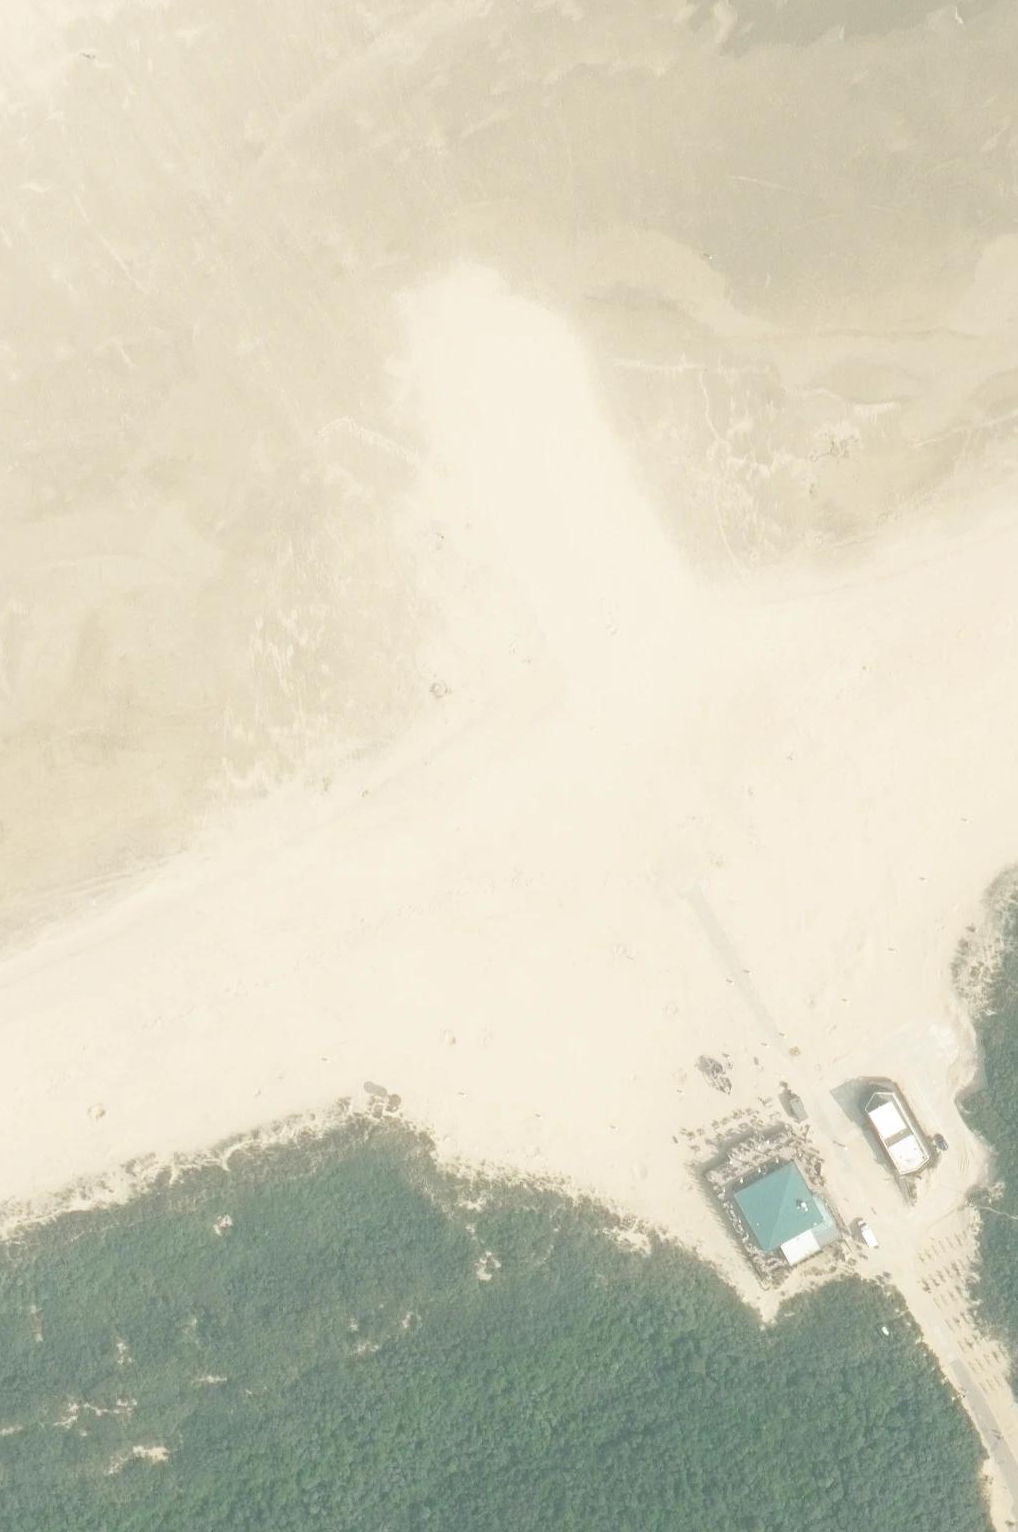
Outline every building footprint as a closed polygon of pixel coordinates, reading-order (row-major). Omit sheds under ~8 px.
[(875,1089),(865,1105),(901,1169),(917,1165),(929,1154),(893,1089),(875,1089)] [(792,1160),(735,1191),(765,1245),(779,1238),(790,1258),(840,1230),(835,1221),(817,1189),(810,1192),(792,1160)]
